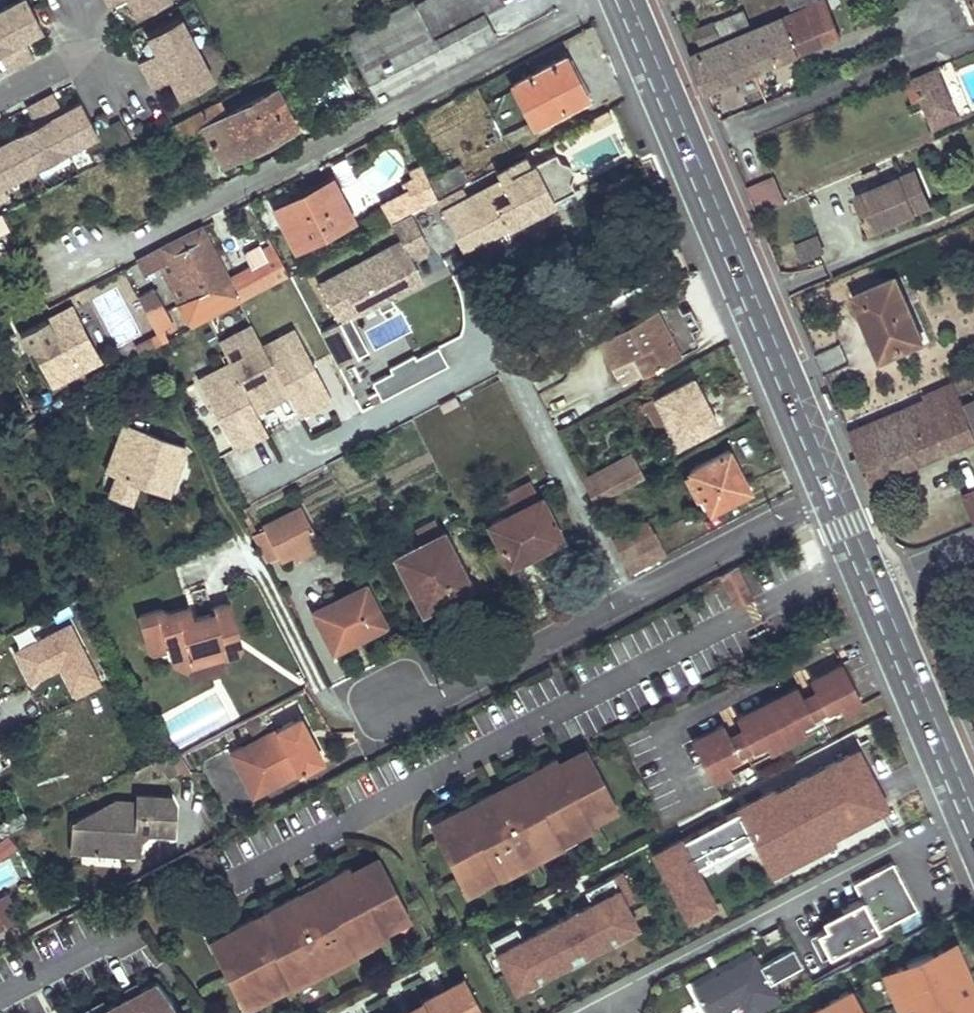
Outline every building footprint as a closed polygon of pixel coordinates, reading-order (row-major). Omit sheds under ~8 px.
[(26,0),(17,0),(0,9),(0,59),(5,69),(32,56),(24,39),(20,33),(24,31),(31,35),(42,29),(26,0)] [(133,6),(138,15),(166,0),(136,0),(133,6)] [(415,0),(412,0),(345,35),(379,101),(496,40),(483,12),(502,3),(500,0),(423,0),(416,3),(415,0)] [(807,16),(804,8),(690,56),(704,91),(819,42),(811,23),(789,33),(786,26),(807,16)] [(749,25),(743,10),(695,30),(701,45),(749,25)] [(213,81),(180,18),(148,35),(153,45),(159,45),(161,50),(157,53),(138,62),(153,89),(171,80),(176,77),(178,82),(175,88),(181,98),(213,81)] [(24,31),(20,33),(24,39),(31,35),(24,31)] [(587,98),(567,57),(514,84),(534,124),(587,98)] [(913,78),(924,103),(948,92),(937,67),(913,78)] [(295,124),(276,89),(228,114),(221,99),(172,125),(179,139),(203,127),(222,163),(295,124)] [(948,92),(924,103),(931,118),(955,108),(948,92)] [(80,102),(72,107),(70,114),(65,117),(62,112),(53,95),(27,109),(36,126),(38,131),(33,134),(27,131),(11,139),(9,147),(3,150),(0,145),(0,144),(0,187),(98,136),(80,102)] [(72,107),(62,112),(65,117),(70,114),(72,107)] [(11,139),(0,145),(3,150),(9,147),(11,139)] [(462,249),(550,203),(532,165),(530,166),(526,157),(497,172),(501,182),(468,198),(463,188),(437,202),(462,249)] [(468,179),(462,166),(434,180),(440,192),(468,179)] [(932,206),(917,172),(902,178),(916,212),(932,206)] [(916,212),(902,178),(855,197),(870,233),(916,212)] [(785,204),(775,179),(746,191),(757,216),(785,204)] [(352,220),(333,180),(275,209),(295,249),(352,220)] [(408,190),(382,203),(393,222),(411,213),(418,209),(413,200),(408,190)] [(437,199),(432,191),(413,200),(418,209),(437,199)] [(339,321),(320,331),(339,366),(359,356),(346,332),(356,327),(350,316),(376,302),(381,311),(395,304),(391,295),(423,278),(413,259),(424,253),(428,243),(411,213),(393,222),(402,240),(319,284),(339,321)] [(202,227),(139,259),(145,271),(159,264),(180,305),(228,278),(227,276),(202,227)] [(820,236),(798,245),(805,261),(826,252),(820,236)] [(228,278),(180,305),(192,329),(290,277),(271,242),(260,248),(266,259),(250,267),(249,265),(227,276),(228,278)] [(258,243),(242,251),(249,265),(250,267),(266,259),(260,248),(258,243)] [(921,340),(896,277),(855,294),(880,357),(921,340)] [(154,289),(139,297),(150,319),(166,311),(154,289)] [(608,316),(591,325),(622,381),(694,344),(687,331),(696,326),(689,310),(680,316),(673,302),(615,331),(608,316)] [(240,305),(210,322),(219,338),(249,321),(240,305)] [(100,360),(72,306),(49,317),(78,372),(100,360)] [(166,311),(150,319),(157,333),(173,325),(166,311)] [(78,372),(49,317),(20,332),(28,348),(33,345),(53,385),(78,372)] [(263,347),(252,327),(220,344),(231,364),(256,412),(288,395),(263,347)] [(346,332),(359,356),(369,350),(356,327),(346,332)] [(295,330),(263,347),(288,395),(299,416),(331,399),(295,330)] [(28,348),(20,332),(11,337),(18,353),(28,348)] [(372,383),(381,401),(448,366),(438,347),(415,359),(414,355),(389,368),(391,373),(372,383)] [(231,364),(198,381),(234,450),(267,433),(256,412),(231,364)] [(969,373),(923,392),(925,399),(849,433),(870,482),(973,437),(973,433),(958,391),(973,384),(969,373)] [(716,422),(693,377),(655,397),(679,442),(716,422)] [(679,442),(655,397),(644,402),(669,448),(679,442)] [(973,419),(973,398),(965,402),(973,419)] [(168,493),(185,448),(123,425),(106,470),(118,475),(110,495),(130,502),(139,483),(168,493)] [(736,461),(730,450),(689,470),(710,512),(746,493),(731,464),(736,461)] [(634,459),(630,452),(581,478),(584,484),(634,459)] [(643,477),(634,459),(584,484),(594,503),(643,477)] [(750,491),(736,461),(731,464),(746,493),(750,491)] [(539,498),(531,480),(507,493),(511,502),(517,513),(506,518),(489,526),(508,566),(541,549),(538,543),(559,533),(542,497),(539,498)] [(963,495),(973,523),(973,490),(963,495)] [(517,513),(511,502),(500,507),(506,518),(517,513)] [(319,538),(302,504),(262,525),(264,529),(256,532),(252,534),(266,562),(278,556),(280,560),(293,553),(319,538)] [(248,515),(244,507),(239,509),(243,517),(248,515)] [(256,532),(248,515),(243,517),(252,534),(256,532)] [(666,556),(649,520),(612,539),(630,575),(666,556)] [(442,534),(435,522),(413,533),(419,545),(396,557),(423,611),(452,597),(447,588),(465,579),(443,533),(442,534)] [(562,539),(559,533),(538,543),(541,549),(562,539)] [(322,544),(319,538),(293,553),(296,558),(322,544)] [(470,588),(465,579),(447,588),(452,597),(470,588)] [(386,626),(367,587),(315,612),(334,651),(386,626)] [(236,624),(230,604),(213,609),(214,613),(193,619),(185,621),(182,614),(174,617),(167,612),(160,608),(138,615),(149,651),(162,648),(182,656),(186,671),(187,669),(194,660),(192,652),(221,644),(218,630),(236,624)] [(189,606),(167,612),(174,617),(182,614),(185,621),(193,619),(189,606)] [(59,672),(70,698),(101,686),(73,620),(10,647),(26,686),(59,672)] [(242,646),(236,624),(218,630),(221,644),(225,658),(236,655),(242,646)] [(225,658),(221,644),(192,652),(194,660),(187,669),(225,658)] [(165,661),(182,656),(162,648),(149,651),(165,661)] [(297,699),(291,675),(277,678),(270,652),(225,664),(238,714),(297,699)] [(727,735),(721,725),(691,740),(712,781),(730,772),(725,763),(738,756),(737,754),(744,750),(751,746),(752,749),(765,742),(770,751),(804,734),(799,724),(811,718),(810,716),(818,712),(825,708),(826,711),(839,704),(843,713),(861,704),(840,663),(810,679),(815,690),(820,700),(806,707),(801,697),(795,687),(736,717),(742,728),(747,738),(732,745),(727,735)] [(820,700),(815,690),(801,697),(806,707),(820,700)] [(843,713),(839,704),(826,711),(825,708),(818,712),(824,724),(843,713)] [(824,724),(818,712),(810,716),(811,718),(799,724),(804,734),(824,724)] [(310,737),(298,715),(291,719),(303,741),(310,737)] [(291,719),(230,754),(255,798),(323,760),(310,737),(303,741),(291,719)] [(747,738),(742,728),(727,735),(732,745),(747,738)] [(882,784),(856,732),(816,753),(822,766),(725,817),(746,856),(882,784)] [(0,741),(0,768),(10,763),(0,741)] [(752,749),(751,746),(744,750),(750,762),(770,751),(765,742),(752,749)] [(433,825),(465,887),(474,883),(476,886),(500,874),(498,870),(506,866),(509,871),(554,847),(552,842),(569,833),(571,836),(594,824),(588,813),(616,798),(589,748),(562,762),(558,755),(534,767),(536,771),(519,780),(518,777),(506,783),(512,794),(501,799),(495,788),(471,801),(473,804),(465,808),(463,805),(440,817),(442,821),(433,825)] [(750,762),(744,750),(737,754),(738,756),(725,763),(730,772),(750,762)] [(168,751),(159,755),(166,768),(170,774),(178,769),(172,759),(168,751)] [(184,753),(172,759),(178,769),(194,771),(184,753)] [(159,755),(151,760),(158,772),(166,768),(159,755)] [(79,818),(78,822),(93,849),(141,852),(141,844),(141,834),(148,827),(158,827),(175,828),(176,805),(171,793),(137,792),(136,800),(118,799),(79,818)] [(30,821),(24,811),(0,823),(0,837),(30,821)] [(93,849),(78,822),(72,822),(71,848),(93,849)] [(141,844),(158,827),(148,827),(141,834),(141,844)] [(681,921),(716,907),(686,832),(651,846),(681,921)] [(0,839),(0,858),(17,848),(8,834),(0,839)] [(223,943),(213,948),(239,999),(250,993),(254,1002),(290,983),(289,980),(297,976),(300,981),(346,957),(343,952),(360,943),(362,946),(385,934),(379,923),(406,908),(380,858),(352,872),(349,865),(325,877),(327,881),(310,890),(309,887),(262,911),(264,914),(256,918),(255,915),(219,934),(223,943)] [(0,865),(0,887),(17,880),(9,861),(0,865)] [(820,958),(916,908),(892,861),(852,881),(861,897),(821,918),(825,926),(808,934),(820,958)] [(512,990),(643,930),(621,884),(491,943),(512,990)] [(4,896),(0,898),(0,929),(17,920),(4,896)] [(878,967),(898,1012),(973,1012),(973,987),(952,936),(878,967)] [(779,1002),(754,954),(692,986),(706,1012),(714,1012),(740,999),(747,1012),(758,1012),(779,1002)] [(462,976),(445,985),(449,994),(440,998),(436,990),(420,999),(422,1002),(419,1003),(421,1007),(410,1012),(481,1012),(462,976)] [(128,995),(142,988),(137,979),(124,986),(128,995)] [(157,980),(142,988),(128,995),(109,1006),(95,1012),(181,1012),(177,1008),(175,1009),(170,998),(157,980)] [(445,985),(436,990),(440,998),(449,994),(445,985)] [(849,989),(805,1012),(862,1012),(849,989)] [(109,1006),(104,997),(76,1011),(77,1012),(95,1012),(109,1006)] [(393,1012),(410,1012),(421,1007),(419,1003),(422,1002),(420,999),(393,1012)]
